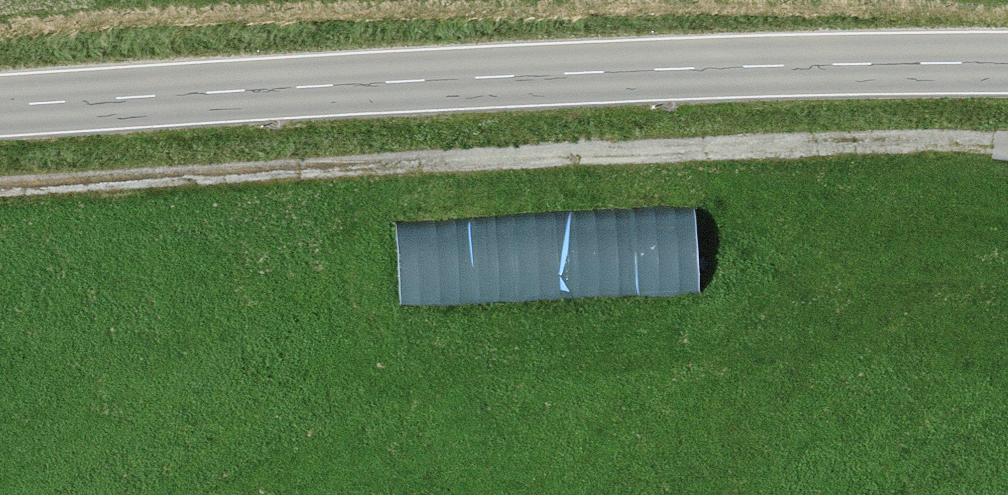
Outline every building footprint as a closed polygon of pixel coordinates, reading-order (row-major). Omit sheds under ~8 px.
[(693,211),(394,226),(398,302),(697,287),(693,211)]
